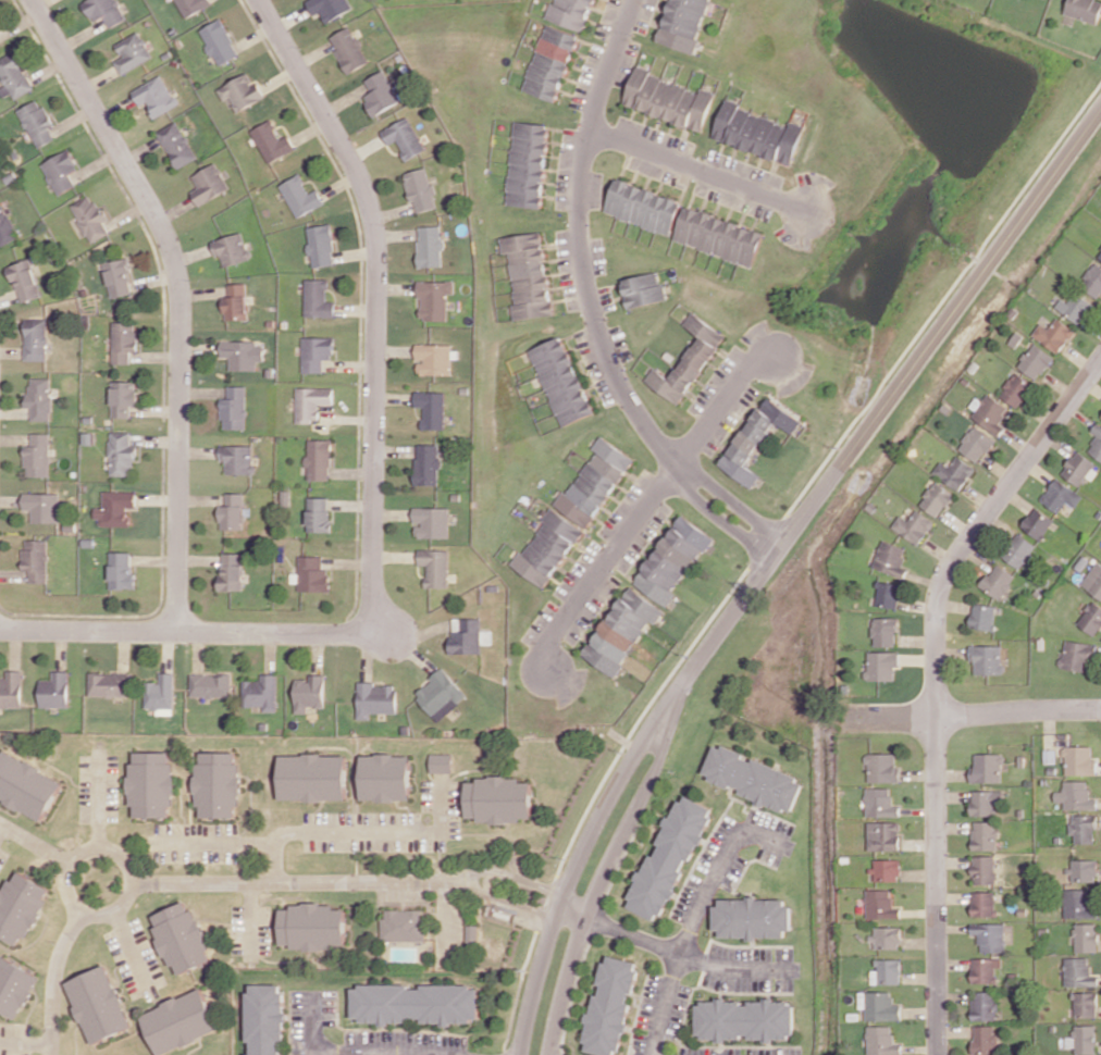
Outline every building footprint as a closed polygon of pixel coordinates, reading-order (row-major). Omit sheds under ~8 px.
[(109,28),(126,20),(117,0),(84,0),(82,1),(92,22),(104,17),(109,28)] [(212,4),(210,0),(176,0),(185,18),(212,4)] [(325,21),(351,10),(347,0),(306,0),(312,15),(320,12),(325,21)] [(586,31),(595,0),(557,0),(555,5),(549,3),(545,19),(586,31)] [(657,41),(692,53),(710,0),(671,0),(657,41)] [(1064,14),(1097,25),(1100,13),(1100,0),(1068,0),(1064,14)] [(199,30),(218,66),(240,54),(221,18),(199,30)] [(523,90),(557,101),(578,35),(544,24),(523,90)] [(348,73),(370,62),(350,25),(329,37),(348,73)] [(121,74),(153,57),(139,31),(115,44),(122,57),(114,61),(121,74)] [(4,85),(0,87),(0,93),(2,97),(11,93),(13,98),(32,90),(16,52),(0,59),(0,76),(4,85)] [(371,92),(363,96),(372,115),(400,102),(384,70),(365,79),(371,92)] [(704,129),(714,92),(700,88),(633,70),(623,107),(704,129)] [(229,98),(237,112),(265,97),(258,83),(253,85),(247,73),(217,89),(224,101),(229,98)] [(154,117),(178,105),(162,75),(132,90),(140,106),(146,102),(154,117)] [(17,110),(37,148),(55,139),(49,127),(53,125),(39,98),(17,110)] [(712,141),(793,162),(803,125),(790,122),(789,124),(737,110),(739,103),(724,98),(712,141)] [(425,150),(409,116),(381,130),(388,145),(396,141),(405,160),(425,150)] [(295,149),(289,135),(280,139),(271,120),(252,129),(267,162),(295,149)] [(551,124),(515,120),(506,204),(542,208),(551,124)] [(196,159),(179,121),(158,130),(175,168),(196,159)] [(69,174),(79,168),(69,149),(40,164),(57,195),(75,186),(69,174)] [(190,191),(198,206),(230,187),(215,162),(191,176),(198,187),(190,191)] [(437,207),(434,195),(427,167),(404,172),(415,213),(437,207)] [(325,203),(317,189),(310,193),(299,174),(279,184),(297,217),(325,203)] [(671,235),(682,200),(616,178),(604,213),(671,235)] [(71,204),(89,243),(109,233),(103,221),(105,220),(93,194),(71,204)] [(0,246),(17,239),(2,199),(0,200),(0,246)] [(674,242),(754,265),(764,231),(684,207),(674,242)] [(306,227),(312,267),(335,264),(330,224),(306,227)] [(419,267),(444,266),(443,226),(418,226),(419,267)] [(210,241),(215,257),(220,255),(223,267),(250,259),(243,232),(210,241)] [(501,236),(502,253),(509,252),(516,319),(552,315),(544,232),(501,236)] [(42,296),(29,258),(7,266),(20,303),(42,296)] [(104,261),(109,297),(132,294),(127,258),(104,261)] [(1092,262),(1080,287),(1100,297),(1100,266),(1092,262)] [(628,309),(667,299),(663,284),(660,285),(657,271),(621,280),(628,309)] [(305,317),(335,316),(335,301),(327,301),(327,279),(304,279),(305,317)] [(448,320),(448,293),(455,293),(456,281),(418,280),(418,297),(421,297),(420,320),(448,320)] [(223,320),(248,319),(247,283),(228,283),(228,296),(223,296),(223,320)] [(1055,308),(1081,324),(1094,303),(1074,291),(1068,302),(1061,298),(1055,308)] [(645,381),(680,404),(726,335),(692,312),(683,325),(700,335),(671,378),(653,367),(645,381)] [(47,360),(46,318),(24,318),(25,361),(47,360)] [(1075,329),(1056,318),(1049,329),(1040,323),(1032,336),(1060,353),(1075,329)] [(111,364),(130,364),(130,351),(137,351),(137,323),(112,322),(111,364)] [(532,348),(559,427),(594,415),(567,336),(532,348)] [(335,338),(303,337),(302,372),(323,373),(323,358),(334,358),(335,338)] [(265,342),(221,341),(220,356),(230,357),(229,370),(256,370),(257,361),(264,361),(265,342)] [(1039,380),(1053,355),(1032,342),(1018,367),(1039,380)] [(452,375),(452,344),(417,343),(416,360),(420,360),(419,374),(452,375)] [(999,395),(1017,407),(1033,384),(1015,372),(999,395)] [(51,378),(27,378),(27,407),(30,407),(31,421),(51,420),(51,378)] [(111,417),(130,418),(130,404),(136,404),(137,381),(112,381),(111,417)] [(221,398),(221,429),(246,429),(247,386),(228,385),(227,398),(221,398)] [(296,422),(319,422),(320,404),(334,405),(334,388),(297,387),(296,422)] [(423,429),(445,429),(446,392),(416,391),(415,407),(423,407),(423,429)] [(972,416),(999,436),(1007,426),(1001,422),(1010,409),(986,391),(974,407),(976,410),(972,416)] [(720,466),(753,488),(761,475),(747,466),(776,422),(793,433),(802,420),(766,396),(720,466)] [(1097,422),(1091,431),(1097,436),(1087,450),(1100,460),(1100,425),(1097,422)] [(979,463),(995,438),(973,425),(958,449),(979,463)] [(109,475),(132,476),(133,432),(110,431),(109,475)] [(25,445),(24,476),(48,476),(50,433),(30,433),(30,445),(25,445)] [(633,455),(600,437),(593,449),(594,450),(569,495),(562,491),(553,506),(592,528),(633,455)] [(331,480),(332,440),(308,439),(307,479),(331,480)] [(416,485),(441,485),(441,444),(417,444),(416,485)] [(254,445),(219,446),(219,461),(225,460),(225,474),(254,474),(254,445)] [(1098,463),(1075,450),(1061,475),(1084,488),(1098,463)] [(950,466),(941,460),(932,473),(960,491),(975,467),(957,455),(950,466)] [(1074,508),(1083,496),(1056,477),(1040,500),(1058,513),(1066,502),(1074,508)] [(919,505),(939,517),(953,494),(933,481),(919,505)] [(102,508),(96,507),(96,525),(127,526),(128,507),(135,507),(135,491),(102,491),(102,508)] [(60,494),(23,493),(22,510),(32,510),(31,522),(59,523),(60,494)] [(244,507),(244,493),(226,493),(225,505),(219,505),(218,528),(243,529),(244,516),(250,516),(251,508),(244,507)] [(331,497),(308,497),(308,531),(330,532),(331,497)] [(1055,520),(1035,506),(1021,527),(1041,540),(1055,520)] [(449,538),(450,508),(414,507),(414,523),(417,523),(417,538),(449,538)] [(513,566),(545,588),(584,530),(552,508),(513,566)] [(892,526),(918,545),(935,522),(917,509),(908,521),(900,515),(892,526)] [(667,606),(676,593),(674,592),(712,535),(680,514),(634,584),(667,606)] [(1002,557),(1020,569),(1036,546),(1018,534),(1002,557)] [(901,565),(908,549),(883,539),(872,566),(905,579),(909,568),(901,565)] [(47,583),(48,540),(23,540),(22,570),(29,570),(28,582),(47,583)] [(450,550),(419,549),(419,565),(427,565),(427,587),(449,588),(450,550)] [(133,552),(110,552),(109,588),(132,588),(133,552)] [(243,590),(244,553),(222,552),(222,574),(218,574),(218,590),(243,590)] [(330,591),(331,571),(323,571),(324,556),(300,555),(299,591),(330,591)] [(1097,561),(1081,585),(1100,599),(1100,564),(1097,561)] [(1001,600),(1017,577),(996,563),(980,586),(1001,600)] [(876,604),(899,608),(903,585),(880,581),(876,604)] [(664,611),(630,586),(581,654),(612,676),(651,621),(655,624),(664,611)] [(1100,628),(1100,605),(1092,599),(1077,624),(1096,636),(1100,628)] [(971,628),(995,630),(996,605),(972,604),(971,628)] [(897,646),(898,618),(873,617),(873,646),(897,646)] [(451,653),(482,654),(482,618),(452,618),(451,653)] [(1092,643),(1064,639),(1060,668),(1089,672),(1092,643)] [(970,673),(1001,674),(1002,645),(971,645),(970,673)] [(895,680),(895,666),(899,666),(899,652),(867,652),(867,680),(895,680)] [(440,722),(468,695),(443,668),(414,695),(440,722)] [(21,708),(21,670),(5,669),(5,679),(0,679),(0,707),(21,708)] [(39,680),(38,707),(67,708),(68,671),(51,670),(51,680),(39,680)] [(129,697),(130,673),(88,672),(87,696),(129,697)] [(144,709),(173,709),(174,672),(159,672),(159,682),(145,682),(144,709)] [(190,673),(189,697),(230,697),(231,674),(190,673)] [(244,680),(245,706),(264,706),(264,711),(278,711),(277,674),(261,674),(261,680),(244,680)] [(296,679),(296,713),(309,713),(309,707),(326,707),(326,674),(310,674),(310,679),(296,679)] [(372,712),(398,713),(398,684),(360,683),(359,719),(372,719),(372,712)] [(792,814),(805,779),(713,744),(701,776),(738,790),(737,794),(792,814)] [(1097,774),(1097,758),(1092,758),(1092,746),(1064,746),(1065,775),(1097,774)] [(42,821),(62,781),(2,750),(0,753),(0,800),(42,821)] [(170,752),(130,752),(129,806),(133,806),(133,816),(173,817),(174,762),(170,762),(170,752)] [(200,817),(236,817),(236,806),(240,806),(240,752),(200,752),(200,764),(195,764),(195,806),(200,806),(200,817)] [(430,772),(452,772),(452,754),(430,753),(430,772)] [(868,782),(901,782),(901,766),(896,766),(896,753),(867,753),(868,782)] [(970,782),(1004,782),(1003,753),(974,754),(974,766),(970,766),(970,782)] [(411,754),(362,755),(362,801),(411,800),(411,754)] [(348,755),(280,755),(280,800),(348,800),(348,755)] [(466,778),(466,818),(476,818),(476,822),(531,821),(531,782),(519,782),(519,778),(466,778)] [(1064,809),(1097,809),(1097,798),(1088,798),(1089,780),(1063,780),(1063,790),(1055,790),(1055,801),(1064,801),(1064,809)] [(866,816),(901,816),(901,805),(892,805),(892,787),(866,788),(866,816)] [(1004,790),(971,790),(971,815),(998,815),(998,803),(1004,803),(1004,790)] [(623,905),(655,922),(715,810),(682,793),(655,843),(656,844),(623,905)] [(1095,814),(1070,815),(1070,834),(1075,834),(1075,843),(1096,843),(1095,814)] [(972,849),(997,850),(998,822),(973,821),(972,849)] [(868,850),(900,850),(900,822),(868,822),(868,850)] [(995,855),(972,856),(973,884),(996,883),(995,855)] [(875,880),(900,881),(901,859),(875,859),(875,871),(875,880)] [(1069,881),(1097,881),(1097,859),(1069,860),(1069,881)] [(20,947),(45,900),(42,899),(48,888),(16,871),(11,881),(7,878),(0,891),(0,936),(20,947)] [(867,918),(901,918),(901,908),(893,908),(892,889),(866,890),(867,918)] [(995,891),(971,892),(972,917),(995,916),(995,891)] [(716,899),(715,937),(789,937),(790,899),(716,899)] [(212,961),(208,949),(209,949),(191,900),(149,915),(169,967),(175,965),(178,974),(212,961)] [(346,908),(334,908),(334,903),(292,903),(292,909),(282,909),(281,949),(334,949),(334,945),(346,945),(346,908)] [(424,940),(423,908),(385,909),(386,918),(381,918),(381,941),(424,940)] [(979,952),(1005,951),(1004,923),(970,924),(970,934),(979,934),(979,952)] [(1097,952),(1097,923),(1074,923),(1073,952),(1097,952)] [(901,926),(872,927),(873,949),(901,948),(901,926)] [(602,1054),(617,1054),(629,1002),(638,962),(604,955),(595,995),(592,994),(580,1050),(602,1054)] [(17,1019),(39,976),(0,956),(0,1011),(17,1019)] [(1097,986),(1097,976),(1088,975),(1089,957),(1064,957),(1064,986),(1097,986)] [(901,959),(875,958),(875,971),(871,971),(871,983),(900,984),(901,959)] [(971,983),(995,984),(996,967),(1001,967),(1001,959),(971,958),(971,983)] [(133,1027),(107,964),(65,981),(91,1044),(133,1027)] [(249,984),(249,1054),(286,1054),(286,984),(249,984)] [(422,1021),(422,1023),(479,1022),(478,985),(408,986),(408,984),(353,985),(353,1022),(422,1021)] [(159,1054),(161,1054),(221,1030),(203,988),(141,1014),(159,1054)] [(901,1019),(900,1004),(892,1004),(892,991),(864,992),(865,1020),(901,1019)] [(973,1020),(998,1020),(997,991),(972,992),(973,1020)] [(1073,1017),(1096,1017),(1095,992),(1072,992),(1073,1017)] [(740,1039),(794,1039),(794,1000),(748,1000),(748,1001),(696,1001),(696,1039),(740,1039)] [(901,1054),(901,1043),(893,1044),(893,1025),(866,1026),(867,1054),(901,1054)] [(998,1053),(998,1026),(973,1025),(972,1053),(998,1053)] [(1095,1025),(1072,1025),(1072,1036),(1065,1036),(1065,1047),(1074,1048),(1074,1054),(1095,1054),(1095,1025)]
